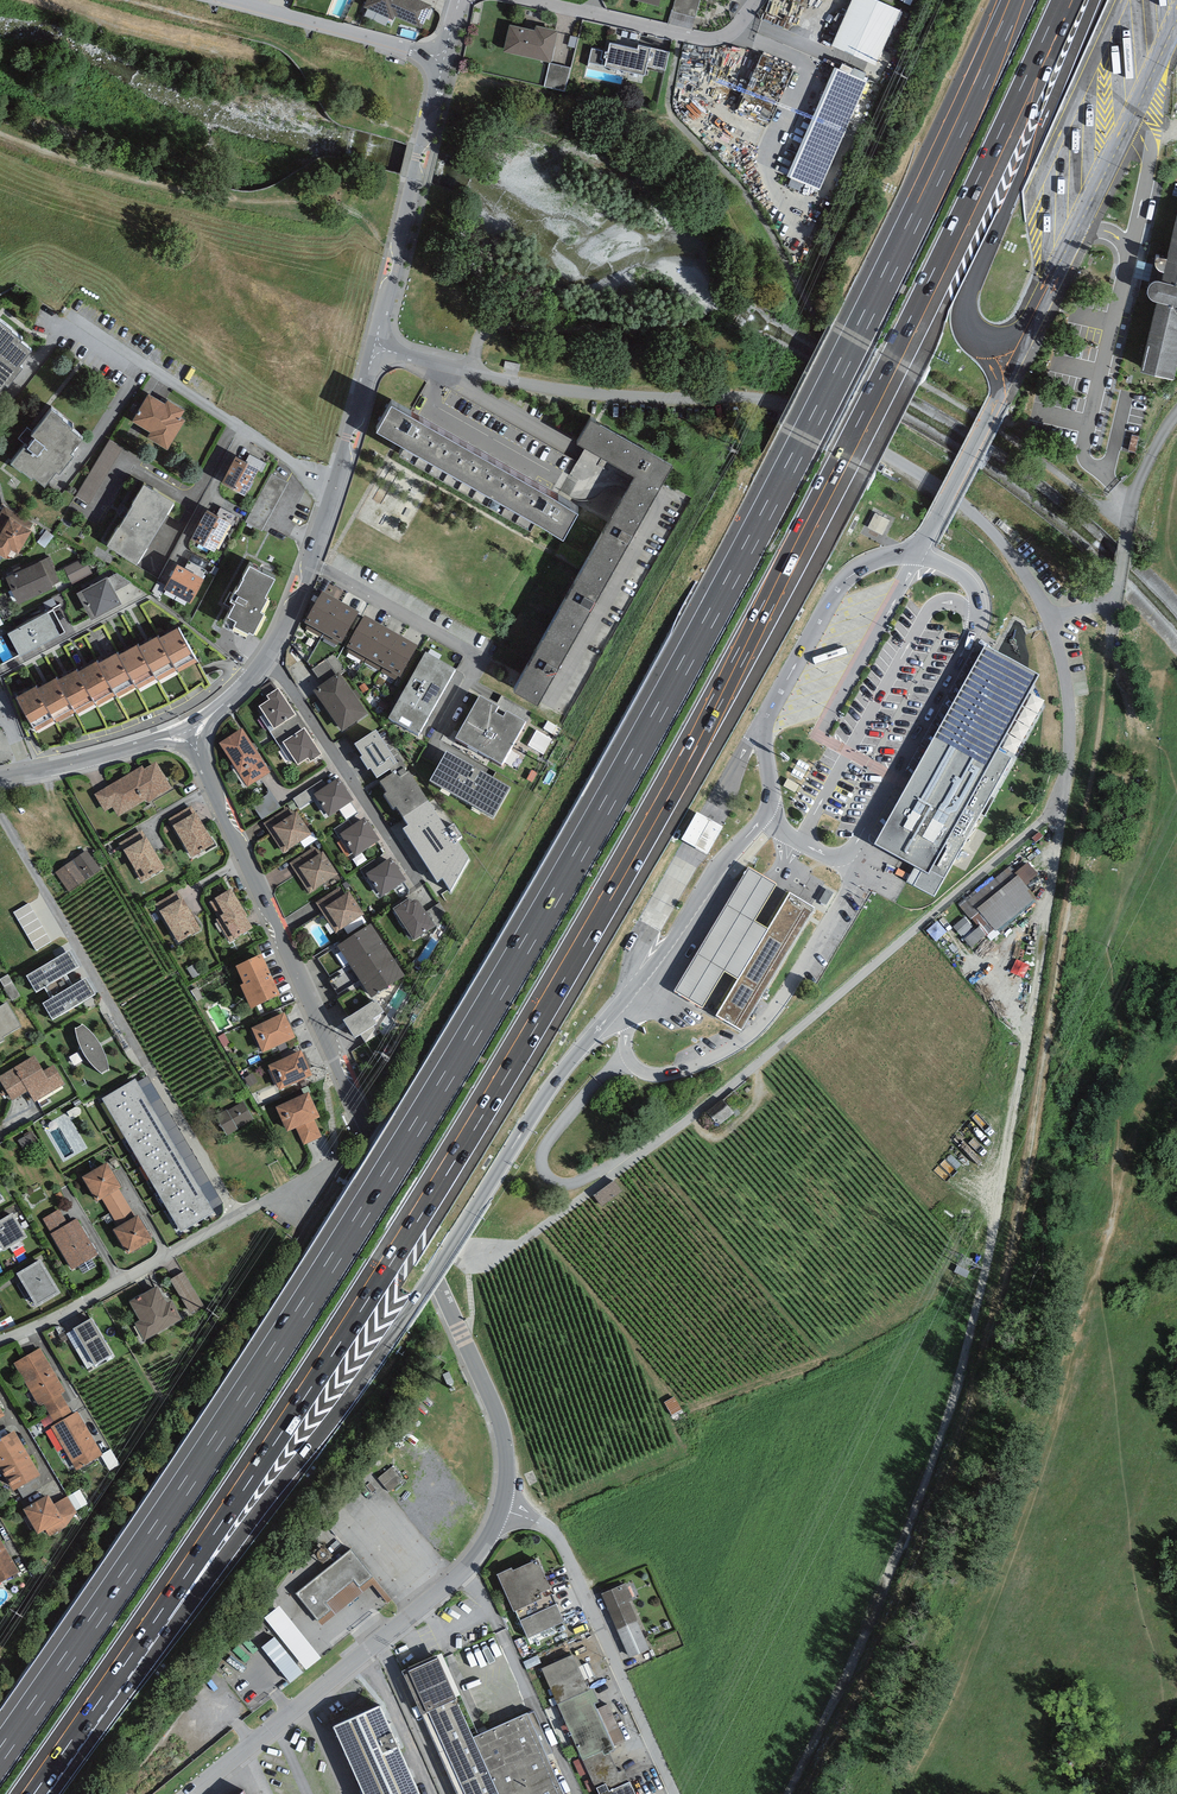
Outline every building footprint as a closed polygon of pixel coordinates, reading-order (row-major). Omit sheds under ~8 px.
[(364,7),(393,20),(395,16),(421,27),(432,5),(422,0),(367,0),(364,7)] [(673,11),(696,17),(700,0),(675,0),(673,11)] [(881,0),(851,0),(832,44),(876,64),(900,9),(881,0)] [(535,29),(509,24),(503,50),(551,60),(557,29),(536,24),(535,29)] [(638,48),(610,41),(605,64),(645,73),(647,64),(665,68),(669,50),(639,43),(638,48)] [(764,57),(749,92),(782,106),(796,71),(764,57)] [(571,67),(550,62),(544,85),(566,90),(571,67)] [(868,80),(834,65),(786,174),(820,189),(868,80)] [(1176,363),(1176,212),(1167,256),(1157,253),(1156,254),(1155,257),(1156,260),(1156,263),(1157,265),(1158,267),(1156,278),(1153,279),(1151,281),(1149,283),(1148,285),(1147,288),(1148,290),(1148,293),(1150,295),(1152,296),(1154,297),(1156,298),(1146,342),(1148,342),(1142,369),(1174,376),(1176,363)] [(0,319),(0,387),(5,381),(8,383),(22,364),(19,361),(30,347),(18,338),(21,335),(0,319)] [(184,409),(167,399),(165,402),(147,392),(131,419),(150,430),(146,436),(168,449),(185,419),(180,416),(184,409)] [(391,399),(377,426),(563,533),(577,507),(391,399)] [(72,423),(51,407),(34,429),(37,432),(35,435),(28,445),(25,442),(11,460),(32,476),(33,474),(45,483),(56,469),(59,471),(74,452),(70,450),(81,435),(70,427),(72,423)] [(590,417),(578,440),(635,473),(515,687),(538,701),(672,463),(590,417)] [(111,441),(78,499),(92,507),(125,449),(111,441)] [(250,453),(246,460),(259,467),(259,468),(261,470),(265,462),(250,453)] [(246,460),(236,455),(222,481),(245,493),(259,468),(259,467),(246,460)] [(271,473),(245,521),(262,530),(288,482),(271,473)] [(174,501),(144,482),(106,544),(136,562),(174,501)] [(4,506),(0,513),(0,554),(6,557),(11,549),(18,553),(32,530),(29,528),(33,523),(4,506)] [(220,506),(217,513),(230,520),(229,522),(233,524),(238,515),(220,506)] [(217,513),(207,508),(191,537),(214,549),(229,522),(230,520),(217,513)] [(886,537),(892,522),(876,515),(870,530),(886,537)] [(192,553),(189,560),(204,569),(208,561),(192,553)] [(49,556),(6,576),(18,602),(53,586),(52,584),(60,580),(49,556)] [(85,556),(64,567),(71,582),(92,571),(85,556)] [(189,560),(188,560),(184,567),(202,576),(206,569),(204,569),(189,560)] [(275,575),(249,562),(242,574),(244,575),(237,587),(236,586),(230,598),(235,600),(223,623),(246,635),(249,628),(253,631),(264,610),(261,608),(267,595),(265,594),(275,575)] [(184,567),(177,563),(164,587),(190,601),(203,577),(202,576),(184,567)] [(117,572),(108,577),(115,590),(131,582),(117,572)] [(107,575),(76,592),(91,619),(122,602),(115,590),(108,577),(107,575)] [(323,635),(340,604),(322,594),(305,625),(323,635)] [(340,604),(323,635),(342,646),(359,614),(340,604)] [(62,607),(10,635),(23,658),(75,630),(62,607)] [(346,649),(364,659),(382,627),(364,617),(346,649)] [(8,635),(0,619),(0,639),(8,635)] [(178,626),(159,637),(177,669),(179,672),(198,661),(178,626)] [(399,638),(382,627),(364,659),(381,669),(399,638)] [(157,634),(138,645),(157,678),(158,680),(177,669),(159,637),(157,634)] [(418,649),(399,638),(381,669),(400,680),(418,649)] [(137,643),(118,654),(137,686),(138,689),(157,678),(138,645),(137,643)] [(994,653),(986,649),(910,786),(875,849),(915,871),(908,885),(933,899),(1011,758),(1000,753),(1008,739),(1037,687),(1041,679),(996,654),(994,653)] [(116,651),(97,661),(116,694),(117,697),(137,686),(118,654),(116,651)] [(339,674),(340,675),(345,672),(334,655),(312,670),(322,686),(339,674)] [(426,656),(388,722),(418,739),(456,673),(426,656)] [(96,660),(77,670),(95,703),(97,705),(116,694),(97,661),(96,660)] [(75,668),(56,679),(75,711),(76,713),(95,703),(77,670),(75,668)] [(322,686),(314,692),(342,733),(368,715),(340,675),(339,674),(322,686)] [(55,676),(37,686),(56,719),(57,721),(75,711),(56,679),(55,676)] [(36,683),(16,695),(36,730),(56,719),(37,686),(36,683)] [(278,690),(267,698),(269,702),(259,709),(274,731),(296,717),(278,690)] [(479,699),(456,742),(502,768),(525,725),(479,699)] [(242,730),(220,745),(248,788),(271,773),(242,730)] [(305,730),(283,744),(298,767),(309,760),(311,764),(322,757),(305,730)] [(376,733),(354,747),(362,759),(359,761),(367,774),(371,772),(376,780),(390,772),(393,777),(381,785),(388,796),(385,798),(393,811),(397,809),(403,819),(427,804),(402,764),(397,767),(376,733)] [(510,790),(447,755),(430,785),(493,820),(510,790)] [(143,767),(94,795),(105,813),(112,808),(118,818),(146,801),(148,805),(172,790),(156,763),(145,770),(143,767)] [(327,786),(323,779),(307,789),(313,797),(315,796),(314,795),(327,786)] [(327,786),(314,795),(315,796),(329,818),(354,802),(339,779),(327,786)] [(799,786),(788,779),(783,787),(795,793),(799,786)] [(252,805),(262,820),(281,807),(268,788),(268,790),(268,791),(268,792),(268,794),(267,795),(265,797),(252,805)] [(196,814),(191,807),(168,821),(172,828),(196,814)] [(287,809),(263,824),(283,854),(287,852),(288,853),(312,837),(297,813),(292,817),(287,809)] [(196,814),(172,828),(191,860),(215,847),(196,814)] [(353,826),(349,819),(334,829),(339,837),(341,836),(340,835),(353,826)] [(353,826),(340,835),(341,836),(355,858),(380,842),(365,819),(353,826)] [(146,839),(142,831),(119,844),(123,852),(146,839)] [(146,839),(123,852),(142,884),(165,870),(146,839)] [(313,849),(289,864),(309,894),(313,892),(314,893),(338,877),(322,853),(318,857),(313,849)] [(87,851),(55,873),(69,893),(101,871),(87,851)] [(379,866),(365,875),(367,877),(381,899),(406,882),(391,859),(379,866)] [(379,866),(375,860),(359,870),(365,878),(367,877),(365,875),(379,866)] [(967,916),(952,927),(970,949),(993,931),(994,932),(1036,898),(1027,886),(1040,876),(1028,861),(1015,871),(1011,865),(959,906),(967,916)] [(779,887),(748,869),(674,992),(702,1010),(725,974),(738,982),(767,932),(756,924),(779,887)] [(339,888),(315,904),(335,934),(339,931),(340,932),(364,916),(349,893),(344,896),(339,888)] [(833,894),(827,890),(819,902),(826,906),(833,894)] [(231,891),(210,903),(219,919),(216,920),(230,944),(253,931),(246,919),(247,918),(231,891)] [(815,910),(790,895),(767,932),(738,982),(715,1016),(741,1032),(815,910)] [(183,899),(159,913),(177,944),(201,930),(183,899)] [(414,943),(435,928),(420,904),(419,903),(417,902),(416,901),(415,901),(413,902),(412,902),(411,903),(409,900),(393,911),(414,943)] [(440,903),(427,912),(437,926),(450,918),(440,903)] [(35,906),(18,913),(35,955),(52,948),(35,906)] [(337,948),(348,965),(382,942),(371,926),(337,948)] [(393,959),(382,942),(348,965),(359,982),(393,959)] [(67,976),(79,969),(69,952),(26,978),(36,994),(45,989),(51,1000),(74,987),(67,976)] [(262,957),(236,969),(243,986),(240,988),(251,1012),(280,999),(262,957)] [(405,977),(393,959),(359,982),(371,999),(405,977)] [(8,975),(0,979),(0,981),(12,1001),(20,997),(8,975)] [(43,1005),(53,1022),(96,996),(87,980),(74,987),(51,1000),(43,1005)] [(383,1013),(375,1002),(343,1023),(355,1041),(378,1025),(373,1019),(383,1013)] [(0,1008),(0,1044),(4,1041),(2,1039),(21,1028),(7,1004),(0,1008)] [(285,1015),(251,1030),(262,1055),(296,1040),(285,1015)] [(99,1074),(102,1075),(109,1072),(108,1069),(108,1066),(107,1063),(106,1059),(105,1056),(104,1053),(103,1051),(101,1048),(100,1045),(98,1043),(96,1040),(94,1038),(92,1036),(91,1034),(89,1032),(87,1030),(84,1028),(82,1026),(75,1031),(76,1033),(77,1036),(77,1039),(78,1042),(79,1044),(80,1048),(81,1051),(83,1054),(85,1057),(87,1060),(89,1064),(92,1066),(95,1070),(97,1072),(99,1074)] [(302,1053),(268,1068),(279,1092),(313,1077),(302,1053)] [(0,1077),(0,1082),(13,1103),(27,1094),(34,1104),(64,1085),(53,1067),(43,1073),(33,1057),(0,1077)] [(138,1082),(213,1210),(223,1204),(147,1076),(138,1082)] [(102,1100),(116,1124),(149,1105),(135,1081),(102,1100)] [(735,1090),(706,1113),(718,1127),(746,1104),(735,1090)] [(309,1094),(275,1109),(287,1134),(296,1129),(303,1146),(322,1138),(315,1121),(320,1119),(309,1094)] [(216,1120),(226,1137),(253,1120),(243,1103),(216,1120)] [(158,1119),(149,1105),(116,1124),(125,1139),(158,1119)] [(165,1132),(158,1119),(125,1139),(132,1152),(165,1132)] [(174,1147),(165,1132),(132,1152),(140,1166),(174,1147)] [(182,1160),(174,1147),(140,1166),(148,1180),(182,1160)] [(190,1174),(182,1160),(148,1180),(157,1194),(190,1174)] [(83,1179),(97,1203),(103,1200),(120,1190),(121,1189),(107,1165),(83,1179)] [(198,1188),(190,1174),(157,1194),(165,1208),(198,1188)] [(615,1182),(594,1197),(602,1207),(622,1192),(615,1182)] [(214,1215),(198,1188),(165,1208),(181,1235),(214,1215)] [(136,1218),(120,1190),(103,1200),(118,1228),(136,1218)] [(43,1220),(51,1234),(68,1224),(59,1210),(43,1220)] [(0,1222),(0,1247),(2,1251),(4,1253),(28,1239),(13,1214),(0,1222)] [(118,1228),(113,1231),(128,1256),(153,1242),(138,1217),(136,1218),(118,1228)] [(51,1234),(50,1235),(72,1271),(99,1255),(77,1219),(68,1224),(51,1234)] [(40,1261),(16,1276),(36,1309),(60,1295),(40,1261)] [(184,1273),(170,1280),(190,1314),(203,1306),(184,1273)] [(139,1320),(135,1323),(145,1342),(182,1320),(172,1302),(167,1304),(158,1287),(129,1303),(139,1320)] [(91,1319),(66,1333),(88,1372),(113,1358),(91,1319)] [(40,1347),(14,1362),(39,1405),(44,1402),(61,1392),(65,1390),(40,1347)] [(72,1412),(61,1392),(44,1402),(55,1422),(72,1412)] [(674,1397),(664,1403),(672,1417),(682,1411),(674,1397)] [(55,1422),(51,1425),(77,1468),(103,1453),(77,1410),(72,1412),(55,1422)] [(14,1427),(0,1435),(0,1464),(14,1487),(17,1485),(35,1475),(40,1471),(14,1427)] [(396,1470),(381,1478),(389,1494),(404,1486),(396,1470)] [(45,1493),(35,1475),(17,1485),(28,1503),(45,1493)] [(28,1503),(23,1505),(38,1530),(45,1526),(50,1534),(66,1526),(60,1518),(63,1516),(54,1502),(48,1492),(45,1493),(28,1503)] [(60,1518),(66,1526),(76,1510),(67,1495),(54,1502),(63,1516),(60,1518)] [(19,1570),(0,1537),(0,1581),(19,1570)] [(351,1548),(295,1592),(321,1624),(372,1583),(387,1601),(391,1598),(351,1548)] [(512,1564),(497,1571),(514,1609),(515,1608),(527,1636),(564,1619),(552,1592),(547,1594),(544,1588),(551,1585),(538,1556),(513,1567),(512,1564)] [(626,1583),(602,1594),(617,1630),(637,1621),(629,1602),(634,1600),(626,1583)] [(321,1655),(280,1603),(264,1616),(306,1667),(321,1655)] [(649,1650),(637,1621),(617,1630),(629,1658),(649,1650)] [(303,1671),(274,1635),(262,1645),(290,1681),(303,1671)] [(573,1652),(542,1666),(558,1701),(589,1687),(573,1652)] [(409,1667),(427,1708),(428,1707),(467,1793),(565,1793),(546,1752),(552,1750),(534,1709),(528,1711),(528,1710),(473,1735),(455,1695),(456,1695),(438,1654),(409,1667)] [(614,1744),(625,1739),(608,1702),(597,1707),(595,1702),(599,1700),(593,1686),(589,1687),(558,1701),(582,1757),(602,1749),(605,1753),(610,1751),(616,1748),(614,1744)] [(333,1721),(365,1793),(421,1793),(380,1701),(333,1721)] [(582,1757),(600,1793),(637,1793),(624,1767),(618,1770),(610,1751),(605,1753),(602,1749),(582,1757)]
